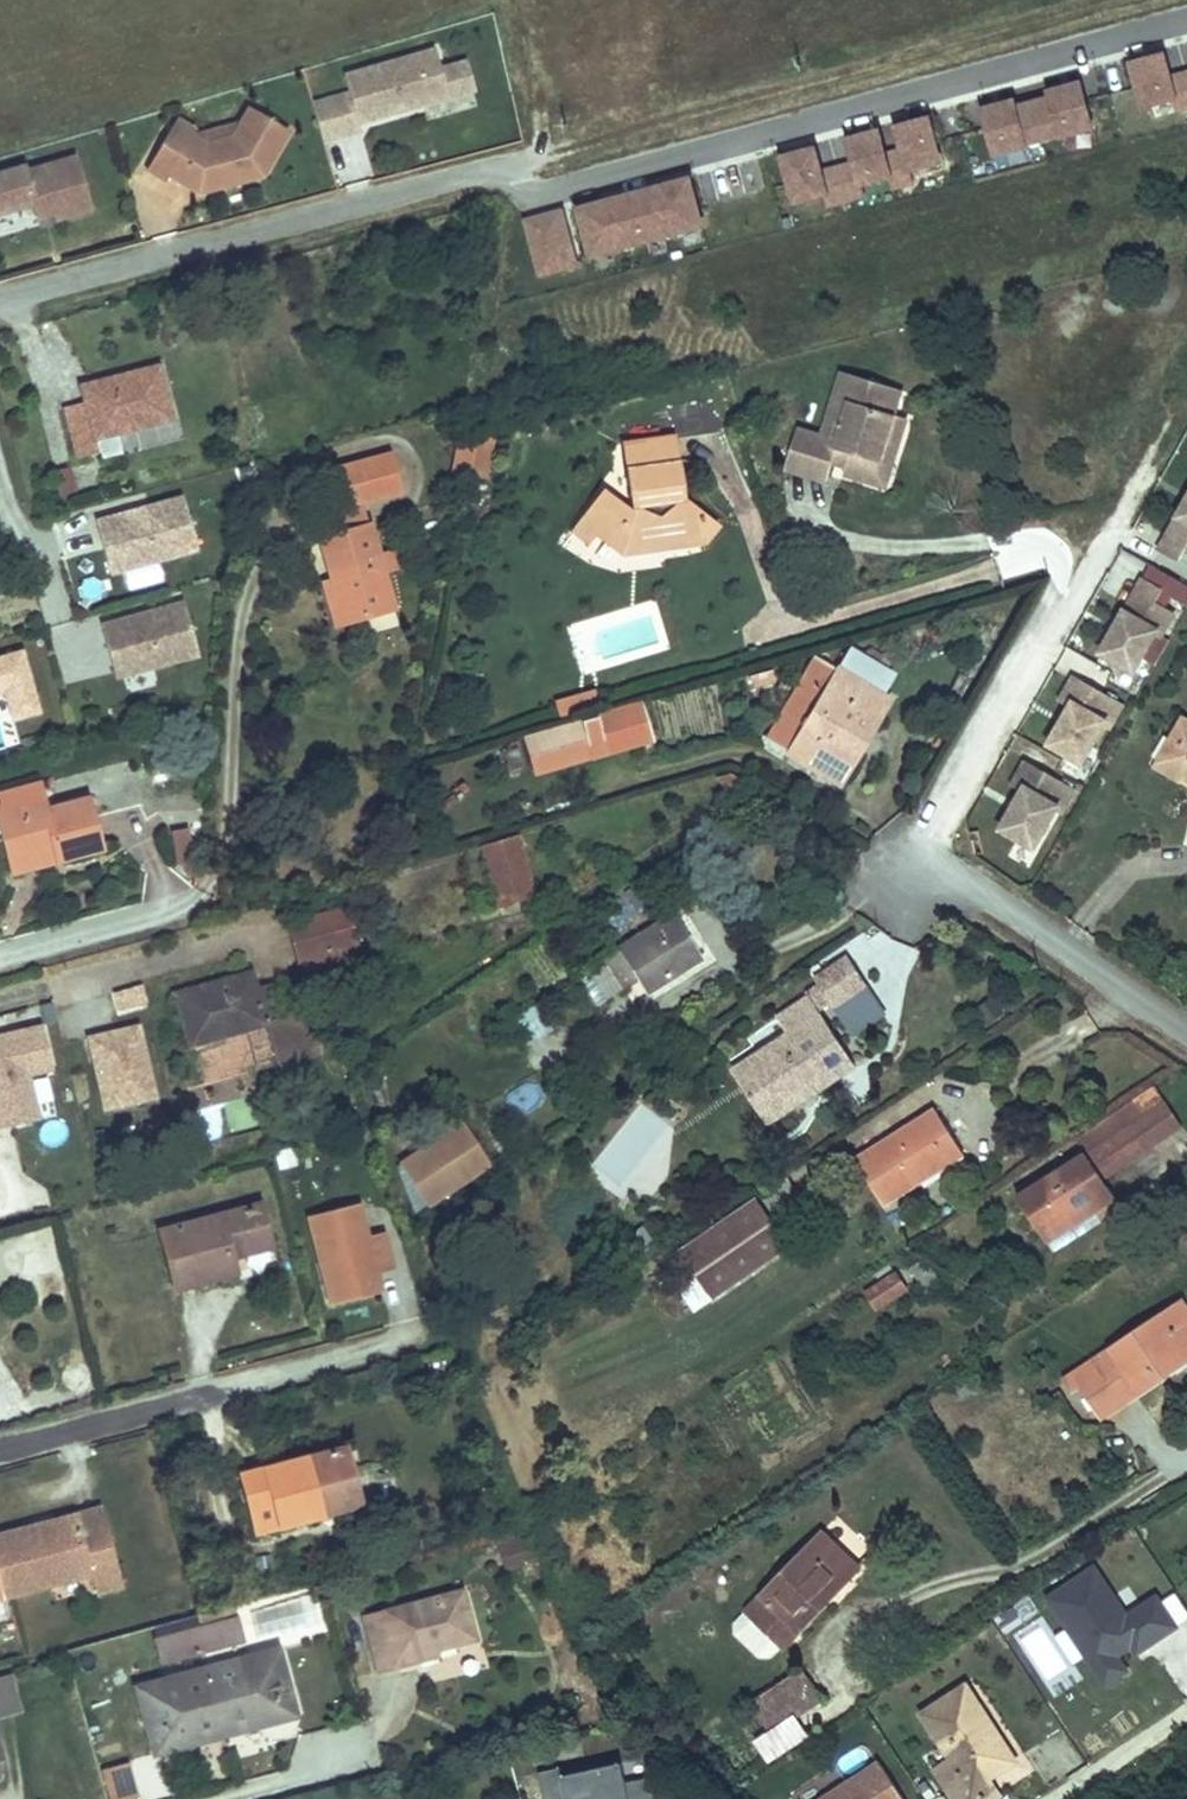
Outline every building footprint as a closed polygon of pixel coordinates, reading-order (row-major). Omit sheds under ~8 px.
[(1171,53),(1138,62),(1150,107),(1183,99),(1177,76),(1171,53)] [(449,104),(435,57),(344,82),(349,99),(313,110),(323,148),(361,137),(359,129),(449,104)] [(1177,76),(1183,99),(1184,104),(1186,103),(1186,73),(1177,76)] [(1087,83),(1054,92),(1056,98),(1065,130),(1098,121),(1087,83)] [(1056,98),(1039,103),(1049,140),(1066,135),(1065,130),(1056,98)] [(1020,101),(987,110),(1000,156),(1032,148),(1032,145),(1020,101)] [(1039,103),(1022,107),(1032,145),(1049,140),(1039,103)] [(452,127),(479,125),(477,110),(450,112),(452,127)] [(262,184),(288,139),(250,116),(241,131),(233,145),(205,152),(192,144),(195,139),(176,128),(147,176),(166,188),(169,183),(198,200),(224,194),(222,185),(233,182),(236,191),(262,184)] [(934,118),(901,127),(907,150),(916,182),(948,172),(934,118)] [(233,145),(241,131),(192,144),(205,152),(233,145)] [(884,131),(851,140),(858,163),(864,188),(896,180),(896,177),(897,177),(891,154),(884,131)] [(819,149),(786,158),(801,213),(834,203),(825,172),(819,149)] [(907,150),(891,154),(897,177),(896,177),(896,180),(898,188),(916,182),(907,150)] [(858,163),(841,168),(851,203),(867,199),(864,188),(858,163)] [(74,165),(25,178),(24,173),(0,180),(0,220),(33,211),(35,219),(51,215),(52,222),(54,227),(89,217),(74,165)] [(841,168),(825,172),(834,203),(835,208),(851,203),(841,168)] [(693,180),(580,210),(594,259),(706,228),(693,180)] [(236,191),(233,182),(222,185),(224,194),(236,191)] [(564,214),(528,223),(541,277),(579,268),(564,214)] [(52,222),(51,215),(35,219),(37,226),(52,222)] [(57,408),(72,462),(93,457),(89,442),(166,421),(151,369),(84,388),(87,400),(78,402),(57,408)] [(846,378),(827,440),(799,432),(787,473),(828,485),(834,464),(851,469),(847,482),(875,490),(886,452),(899,456),(908,426),(898,423),(906,395),(846,378)] [(75,390),(78,402),(87,400),(84,388),(75,390)] [(158,445),(182,438),(177,420),(152,426),(158,445)] [(678,499),(672,433),(623,438),(628,497),(620,505),(596,483),(581,501),(597,513),(603,506),(612,517),(597,534),(613,550),(626,533),(684,532),(693,511),(678,499)] [(491,467),(493,441),(454,439),(453,465),(491,467)] [(886,452),(875,490),(888,495),(899,456),(886,452)] [(387,458),(326,474),(336,509),(397,492),(387,458)] [(187,554),(172,501),(134,512),(136,518),(123,521),(122,515),(85,525),(99,578),(187,554)] [(597,513),(581,501),(561,523),(586,546),(597,534),(612,517),(603,506),(597,513)] [(684,532),(626,533),(613,550),(695,542),(710,525),(693,511),(684,532)] [(136,518),(134,512),(122,515),(123,521),(136,518)] [(1169,549),(1186,559),(1186,517),(1169,549)] [(318,540),(322,551),(374,538),(371,526),(318,540)] [(331,580),(346,619),(392,607),(374,538),(322,551),(331,580)] [(321,583),(334,624),(346,619),(331,580),(321,583)] [(1168,635),(1180,614),(1162,604),(1169,591),(1151,582),(1110,653),(1141,671),(1163,632),(1168,635)] [(191,656),(176,603),(147,612),(148,618),(134,621),(133,615),(94,626),(109,679),(116,676),(146,668),(191,656)] [(148,618),(147,612),(133,615),(134,621),(148,618)] [(849,648),(837,669),(881,695),(894,673),(849,648)] [(0,658),(0,697),(5,695),(12,721),(42,713),(25,651),(0,658)] [(866,746),(892,701),(881,695),(837,669),(819,659),(770,743),(811,767),(834,780),(843,764),(857,740),(866,746)] [(773,682),(770,671),(747,677),(750,688),(773,682)] [(1090,763),(1112,723),(1117,726),(1128,706),(1083,681),(1072,701),(1082,707),(1060,746),(1090,763)] [(607,689),(567,700),(571,714),(611,703),(607,689)] [(661,738),(650,702),(588,720),(594,742),(607,738),(612,752),(661,738)] [(594,742),(588,720),(530,736),(540,772),(598,757),(612,752),(607,738),(594,742)] [(1186,722),(1176,740),(1186,746),(1186,722)] [(852,769),(866,746),(857,740),(843,764),(834,780),(842,785),(852,769)] [(1186,765),(1186,746),(1176,740),(1161,765),(1181,776),(1186,765)] [(1069,812),(1081,791),(1035,766),(1024,786),(1035,792),(1015,827),(1017,833),(1042,848),(1064,809),(1069,812)] [(11,856),(57,842),(62,859),(103,848),(89,796),(47,808),(40,784),(0,795),(0,817),(11,856)] [(189,830),(172,832),(177,864),(194,861),(189,830)] [(528,895),(513,834),(480,843),(495,903),(528,895)] [(57,842),(11,856),(16,872),(62,859),(57,842)] [(348,908),(290,924),(305,978),(365,961),(348,908)] [(706,970),(676,921),(628,953),(607,966),(586,979),(599,1000),(608,996),(616,1006),(644,988),(654,1001),(706,970)] [(602,958),(607,966),(628,953),(622,945),(602,958)] [(867,984),(849,956),(818,976),(825,986),(837,1004),(867,984)] [(255,990),(252,977),(238,981),(242,995),(255,990)] [(190,1051),(269,1030),(284,1026),(274,986),(255,990),(242,995),(238,981),(174,998),(190,1051)] [(892,1021),(867,984),(837,1004),(838,1005),(862,1041),(892,1021)] [(114,993),(119,1013),(149,1005),(144,985),(114,993)] [(825,986),(810,997),(822,1016),(838,1005),(837,1004),(825,986)] [(822,1016),(810,997),(776,1019),(787,1039),(822,1016)] [(533,1041),(554,1028),(537,1001),(516,1014),(533,1041)] [(787,1039),(751,1063),(785,1116),(857,1067),(822,1016),(787,1039)] [(284,1026),(269,1030),(280,1073),(322,1062),(312,1020),(284,1026)] [(0,1035),(0,1130),(40,1121),(29,1077),(56,1071),(45,1025),(0,1035)] [(142,1025),(88,1038),(106,1111),(159,1099),(142,1025)] [(234,1048),(199,1049),(200,1075),(235,1074),(234,1048)] [(785,1116),(751,1063),(735,1074),(769,1126),(785,1116)] [(197,1111),(206,1143),(248,1131),(239,1099),(197,1111)] [(1185,1139),(1168,1114),(1136,1134),(1153,1159),(1185,1139)] [(936,1122),(857,1173),(887,1218),(938,1186),(928,1170),(957,1152),(936,1122)] [(432,1211),(493,1171),(466,1130),(446,1142),(460,1164),(438,1178),(425,1156),(405,1169),(432,1211)] [(1117,1209),(1105,1190),(1153,1159),(1136,1134),(1019,1209),(1048,1254),(1117,1209)] [(460,1164),(446,1142),(425,1156),(438,1178),(460,1164)] [(957,1152),(928,1170),(938,1186),(966,1167),(957,1152)] [(799,1204),(772,1223),(782,1239),(811,1220),(799,1204)] [(267,1207),(165,1234),(182,1295),(247,1279),(243,1261),(279,1251),(267,1207)] [(364,1241),(355,1207),(306,1220),(329,1309),(378,1296),(372,1273),(364,1241)] [(788,1256),(757,1209),(681,1260),(711,1307),(788,1256)] [(386,1236),(364,1241),(372,1273),(394,1268),(386,1236)] [(877,1318),(907,1299),(897,1282),(866,1301),(877,1318)] [(1186,1368),(1186,1312),(1186,1311),(1068,1388),(1074,1399),(1085,1391),(1106,1422),(1186,1368)] [(88,1364),(64,1366),(68,1397),(91,1394),(88,1364)] [(365,1503),(349,1445),(251,1472),(267,1530),(365,1503)] [(94,1513),(69,1519),(73,1533),(98,1527),(94,1513)] [(0,1538),(0,1601),(83,1577),(89,1597),(116,1589),(98,1527),(73,1533),(69,1519),(0,1538)] [(821,1529),(743,1609),(783,1648),(861,1568),(821,1529)] [(524,1539),(492,1544),(496,1568),(528,1563),(524,1539)] [(1133,1647),(1138,1655),(1178,1629),(1157,1596),(1129,1614),(1098,1565),(1046,1598),(1093,1672),(1105,1690),(1132,1673),(1121,1655),(1133,1647)] [(464,1591),(370,1617),(385,1671),(405,1665),(403,1657),(477,1637),(464,1591)] [(232,1615),(148,1635),(156,1665),(240,1645),(232,1615)] [(283,1648),(133,1690),(153,1762),(183,1751),(181,1744),(263,1721),(265,1728),(301,1717),(283,1648)] [(801,1671),(751,1702),(770,1728),(749,1741),(765,1765),(809,1737),(794,1717),(820,1700),(801,1671)] [(967,1688),(927,1714),(955,1756),(936,1770),(956,1798),(990,1798),(1002,1792),(987,1771),(999,1763),(1011,1756),(967,1688)] [(181,1744),(183,1751),(265,1728),(263,1721),(181,1744)] [(140,1796),(130,1758),(100,1766),(109,1798),(129,1798),(140,1796)] [(876,1761),(816,1798),(901,1798),(876,1761)] [(987,1771),(1002,1792),(1013,1785),(999,1763),(987,1771)] [(653,1780),(627,1785),(623,1766),(563,1779),(562,1770),(539,1775),(544,1798),(657,1798),(653,1780)]
